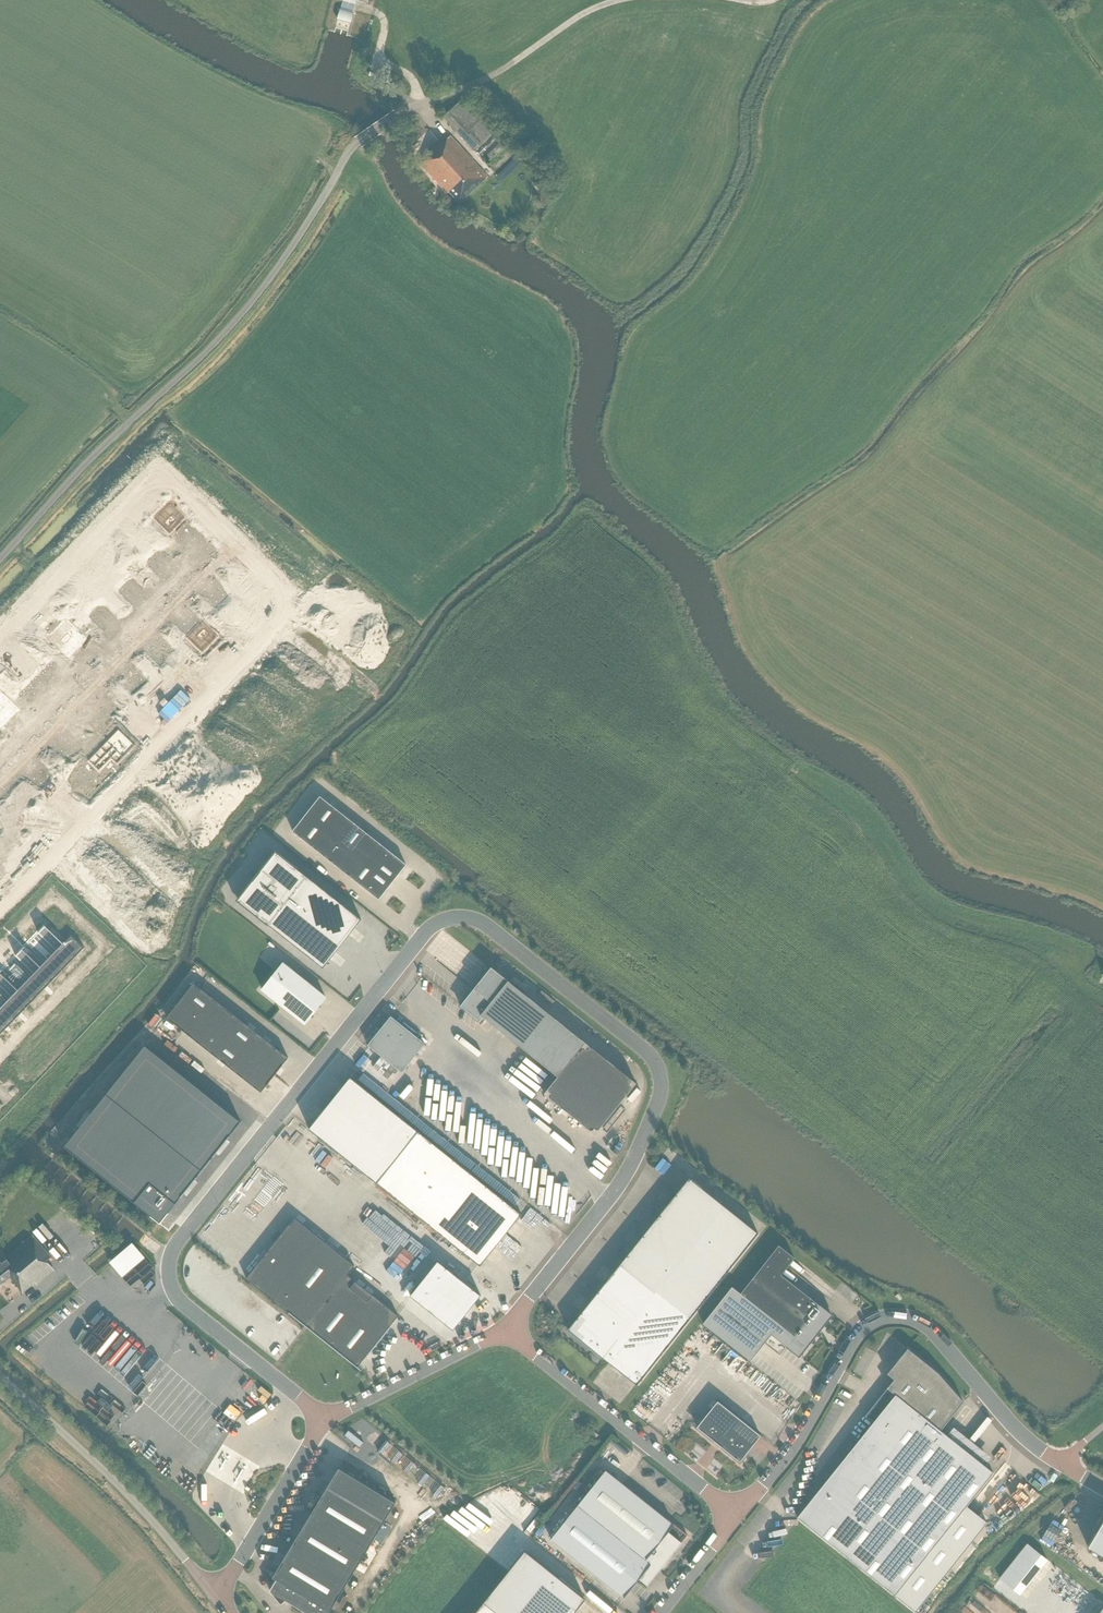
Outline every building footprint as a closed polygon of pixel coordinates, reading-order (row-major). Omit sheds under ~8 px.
[(343,1),(338,20),(350,23),(355,4),(343,1)] [(507,138),(467,95),(443,118),(473,150),(475,149),(485,159),(488,163),(510,142),(507,138)] [(459,203),(488,177),(450,136),(442,144),(440,143),(419,162),(447,193),(449,192),(459,203)] [(115,741),(77,779),(95,796),(108,783),(106,781),(111,776),(113,778),(133,758),(115,741)] [(320,797),(293,832),(379,899),(406,865),(320,797)] [(239,898),(239,899),(239,901),(240,902),(323,968),(361,920),(278,854),(277,854),(276,854),(275,854),(261,871),(262,872),(254,882),(253,881),(239,898)] [(84,947),(72,935),(64,943),(41,967),(18,990),(0,1009),(0,1035),(84,947)] [(394,957),(388,947),(381,951),(386,961),(394,957)] [(283,964),(262,990),(305,1024),(326,998),(317,991),(283,964)] [(491,967),(460,1006),(478,1020),(481,1016),(558,1077),(544,1094),(595,1135),(636,1084),(585,1043),(491,967)] [(194,984),(167,1018),(261,1093),(288,1058),(194,984)] [(402,1073),(425,1044),(391,1016),(367,1045),(402,1073)] [(150,1040),(70,1141),(165,1217),(246,1116),(150,1040)] [(466,1043),(464,1046),(484,1064),(487,1061),(466,1043)] [(396,1069),(381,1056),(372,1067),(388,1079),(396,1069)] [(351,1078),(309,1129),(480,1266),(522,1215),(351,1078)] [(758,1234),(689,1179),(568,1330),(637,1385),(758,1234)] [(295,1218),(246,1279),(357,1368),(365,1358),(365,1359),(366,1357),(365,1357),(374,1347),(381,1338),(380,1338),(389,1328),(390,1327),(398,1316),(373,1296),(372,1295),(365,1289),(363,1288),(356,1283),(357,1282),(355,1281),(355,1282),(347,1275),(355,1266),(295,1218)] [(11,1277),(23,1294),(36,1284),(37,1285),(54,1270),(47,1262),(51,1258),(33,1235),(1,1262),(0,1261),(0,1285),(11,1277)] [(66,1259),(76,1250),(65,1237),(55,1247),(66,1259)] [(732,1287),(703,1324),(751,1361),(771,1335),(798,1356),(831,1315),(781,1275),(794,1258),(779,1245),(740,1294),(732,1287)] [(119,1261),(128,1271),(143,1258),(133,1248),(119,1261)] [(481,1296),(438,1262),(410,1296),(453,1330),(481,1296)] [(142,1263),(134,1271),(143,1279),(151,1270),(142,1263)] [(45,1300),(49,1296),(44,1290),(40,1294),(45,1300)] [(908,1348),(887,1374),(895,1380),(888,1389),(895,1395),(797,1518),(916,1612),(987,1522),(967,1506),(993,1473),(941,1431),(951,1418),(947,1415),(950,1412),(951,1413),(963,1402),(935,1370),(908,1348)] [(250,1387),(255,1381),(246,1374),(241,1379),(250,1387)] [(157,1403),(171,1379),(164,1375),(151,1399),(157,1403)] [(740,1462),(761,1436),(718,1401),(697,1427),(740,1462)] [(202,1434),(181,1467),(204,1482),(221,1456),(225,1459),(229,1452),(202,1434)] [(389,1463),(437,1499),(447,1487),(399,1450),(389,1463)] [(306,1612),(329,1612),(396,1503),(339,1468),(273,1577),(276,1580),(270,1591),(281,1604),(286,1601),(306,1612)] [(687,1535),(605,1470),(551,1539),(624,1598),(639,1579),(647,1586),(687,1535)] [(1087,1547),(1102,1556),(1102,1520),(1087,1547)] [(1047,1560),(1027,1544),(1000,1579),(1019,1594),(1047,1560)] [(476,1612),(574,1612),(585,1599),(525,1551),(476,1612)]
